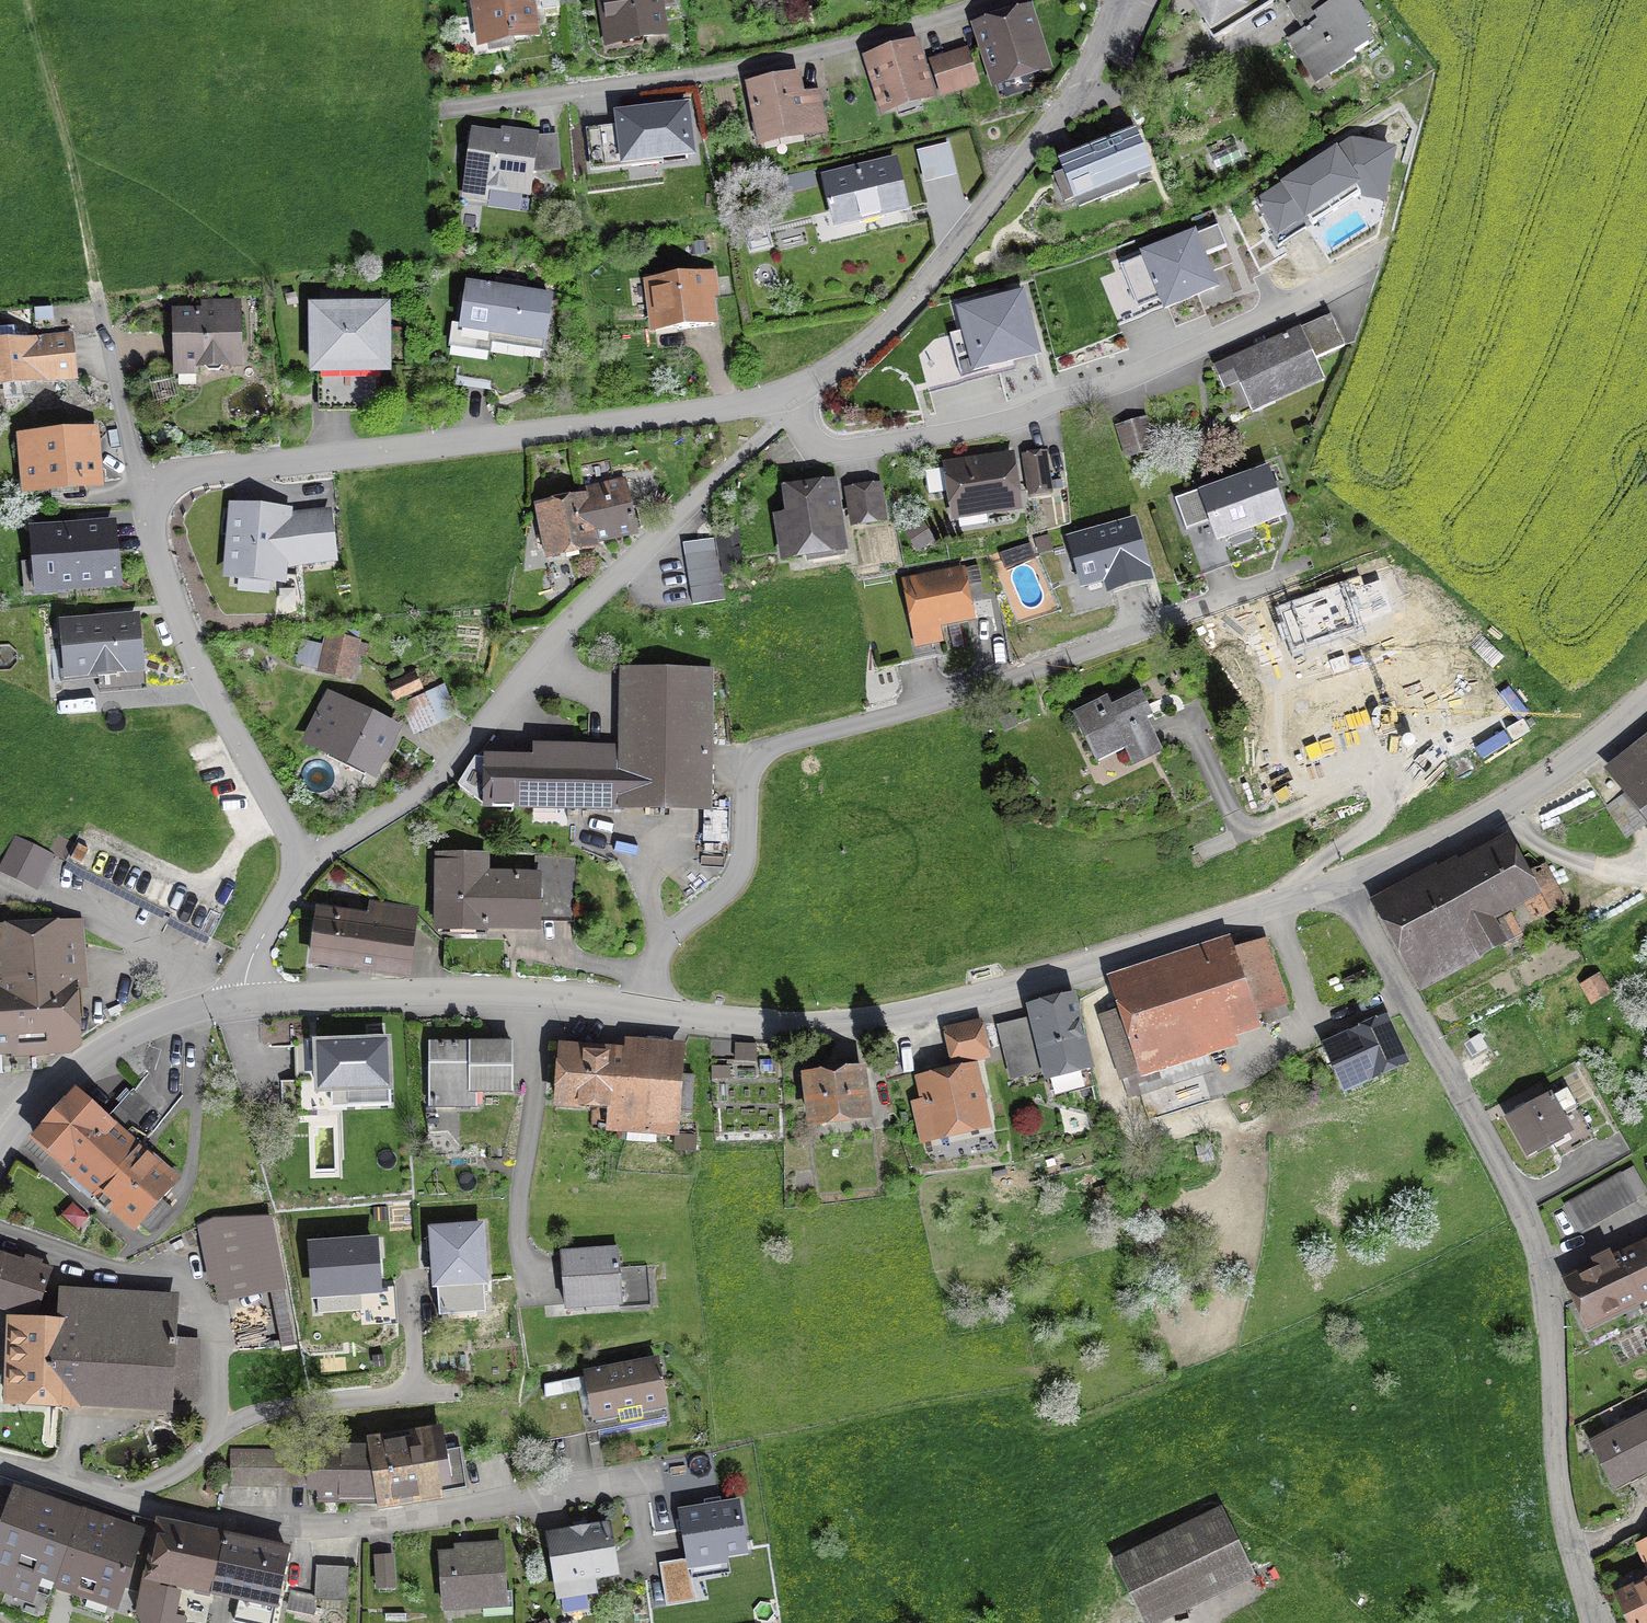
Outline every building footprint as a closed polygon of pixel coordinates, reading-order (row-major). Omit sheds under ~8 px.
[(526,0),(474,0),(479,38),(486,37),(488,51),(511,48),(510,40),(532,36),(526,0)] [(673,7),(672,0),(601,0),(604,21),(611,20),(614,42),(661,35),(657,9),(673,7)] [(1210,24),(1240,5),(1237,0),(1196,0),(1210,24)] [(1286,7),(1295,23),(1300,20),(1306,30),(1288,41),(1306,69),(1319,61),(1328,76),(1354,60),(1351,55),(1371,43),(1363,30),(1368,27),(1352,0),(1339,0),(1327,8),(1322,0),(1297,0),(1286,7)] [(1026,14),(976,29),(992,79),(1042,63),(1026,14)] [(912,48),(867,62),(883,111),(928,97),(912,48)] [(973,85),(963,53),(947,59),(957,90),(973,85)] [(947,59),(932,63),(942,95),(957,90),(947,59)] [(823,131),(815,95),(798,98),(794,78),(748,87),(758,136),(802,126),(804,135),(823,131)] [(685,108),(615,117),(621,166),(691,158),(685,108)] [(1149,173),(1133,132),(1056,162),(1072,203),(1149,173)] [(1281,182),(1255,198),(1274,229),(1270,231),(1278,245),(1312,222),(1313,225),(1360,191),(1361,196),(1386,202),(1397,144),(1352,135),(1338,144),(1337,142),(1280,179),(1281,182)] [(485,188),(526,194),(532,144),(472,136),(464,198),(483,201),(485,188)] [(949,143),(916,151),(924,183),(956,175),(949,143)] [(905,156),(903,148),(881,153),(883,161),(905,156)] [(836,226),(901,210),(891,166),(825,181),(836,226)] [(1218,225),(1120,265),(1141,316),(1212,288),(1200,258),(1227,247),(1218,225)] [(653,334),(711,327),(706,292),(712,291),(710,273),(647,281),(653,334)] [(541,352),(548,300),(467,288),(461,329),(490,334),(488,344),(541,352)] [(977,369),(1035,353),(1020,294),(961,310),(977,369)] [(174,316),(175,365),(199,365),(207,372),(217,372),(224,364),(237,364),(235,304),(220,304),(220,315),(174,316)] [(314,313),(315,369),(381,368),(381,312),(314,313)] [(1328,317),(1298,330),(1212,369),(1221,389),(1236,382),(1247,407),(1319,375),(1312,361),(1342,348),(1328,317)] [(69,339),(26,344),(25,335),(13,336),(12,329),(0,331),(0,386),(74,377),(69,339)] [(1151,449),(1143,422),(1117,430),(1124,456),(1151,449)] [(26,490),(95,484),(91,435),(22,441),(26,490)] [(1042,456),(1023,459),(1028,492),(1047,489),(1042,456)] [(1014,507),(1007,459),(947,468),(955,516),(1014,507)] [(1217,538),(1279,515),(1264,475),(1209,495),(1206,488),(1173,500),(1184,531),(1211,521),(1217,538)] [(623,484),(578,494),(580,503),(590,544),(635,534),(623,484)] [(806,561),(841,556),(831,486),(785,493),(789,519),(778,521),(783,557),(805,554),(806,561)] [(851,525),(883,520),(878,488),(846,492),(851,525)] [(590,546),(590,544),(580,503),(579,503),(539,511),(541,522),(536,524),(542,554),(548,553),(548,555),(590,546)] [(234,512),(228,572),(278,576),(283,516),(234,512)] [(295,565),(331,560),(325,517),(291,521),(290,531),(295,565)] [(1106,577),(1109,589),(1145,579),(1130,526),(1071,543),(1082,583),(1106,577)] [(105,555),(103,527),(31,533),(34,563),(53,562),(55,590),(116,585),(113,555),(105,555)] [(683,558),(686,574),(718,569),(716,552),(683,558)] [(723,601),(718,569),(686,574),(691,607),(723,601)] [(906,585),(914,629),(966,619),(957,575),(906,585)] [(1347,582),(1274,606),(1290,654),(1363,630),(1347,582)] [(133,621),(62,626),(66,675),(137,670),(133,621)] [(330,637),(322,672),(347,677),(355,643),(330,637)] [(705,751),(706,674),(624,673),(623,748),(515,747),(514,760),(473,760),(456,787),(482,807),(704,810),(705,751)] [(409,678),(390,687),(396,700),(416,691),(409,678)] [(402,706),(416,736),(459,716),(445,686),(402,706)] [(1130,764),(1159,750),(1145,720),(1151,717),(1139,695),(1110,709),(1105,699),(1071,716),(1090,756),(1119,742),(1130,764)] [(306,741),(370,772),(391,732),(326,700),(306,741)] [(1615,780),(1646,820),(1646,754),(1615,780)] [(65,862),(216,941),(231,911),(81,833),(65,862)] [(1490,925),(1487,919),(1524,900),(1535,894),(1525,875),(1508,843),(1375,914),(1415,990),(1500,945),(1502,948),(1520,939),(1507,916),(1490,925)] [(46,856),(22,847),(10,878),(33,887),(46,856)] [(439,926),(535,928),(535,878),(479,877),(479,861),(437,861),(436,933),(439,933),(439,926)] [(1541,866),(1525,875),(1535,894),(1524,900),(1535,921),(1562,906),(1541,866)] [(404,973),(411,910),(384,907),(382,923),(318,915),(312,962),(404,973)] [(80,988),(77,927),(0,933),(0,1052),(74,1046),(70,989),(80,988)] [(1263,943),(1115,991),(1143,1075),(1241,1042),(1235,1023),(1284,1007),(1263,943)] [(1591,1002),(1605,993),(1597,979),(1582,987),(1591,1002)] [(1089,1078),(1069,1000),(1036,1008),(1039,1020),(1033,1021),(1049,1092),(1073,1086),(1076,1082),(1089,1078)] [(106,1012),(109,1018),(120,1012),(118,1007),(106,1012)] [(1401,1065),(1382,1022),(1325,1048),(1344,1090),(1401,1065)] [(952,1065),(985,1057),(977,1025),(945,1032),(952,1065)] [(393,1037),(312,1040),(315,1096),(395,1093),(393,1037)] [(509,1092),(510,1045),(428,1044),(428,1107),(473,1106),(473,1092),(509,1092)] [(672,1133),(677,1061),(558,1052),(555,1102),(607,1106),(605,1129),(672,1133)] [(804,1078),(810,1126),(865,1119),(859,1071),(843,1073),(843,1071),(820,1074),(821,1076),(804,1078)] [(970,1072),(921,1083),(933,1134),(981,1123),(970,1072)] [(1572,1146),(1591,1136),(1565,1089),(1508,1120),(1527,1155),(1565,1134),(1572,1146)] [(74,1091),(33,1138),(96,1194),(137,1149),(74,1091)] [(674,1137),(673,1151),(693,1152),(694,1138),(674,1137)] [(160,1202),(176,1184),(137,1149),(96,1194),(135,1229),(138,1225),(149,1235),(156,1231),(172,1213),(160,1202)] [(1578,1233),(1634,1202),(1619,1175),(1563,1206),(1578,1233)] [(269,1295),(280,1349),(291,1347),(266,1218),(202,1231),(217,1305),(269,1295)] [(438,1301),(484,1301),(483,1232),(437,1232),(438,1301)] [(378,1238),(301,1245),(307,1309),(383,1302),(378,1238)] [(1595,1271),(1563,1286),(1582,1325),(1646,1294),(1646,1246),(1612,1263),(1608,1255),(1591,1263),(1595,1271)] [(618,1269),(616,1251),(559,1255),(563,1307),(620,1302),(620,1296),(647,1294),(645,1267),(618,1269)] [(36,1315),(50,1270),(39,1267),(40,1264),(24,1259),(21,1266),(0,1259),(0,1307),(17,1312),(18,1309),(36,1315)] [(179,1292),(59,1286),(57,1318),(6,1315),(2,1404),(173,1413),(179,1292)] [(655,1364),(585,1378),(596,1436),(666,1423),(655,1364)] [(556,1384),(542,1386),(543,1399),(558,1396),(556,1384)] [(1590,1444),(1610,1484),(1639,1468),(1642,1473),(1646,1471),(1646,1414),(1590,1444)] [(315,1499),(374,1499),(375,1504),(464,1490),(458,1449),(433,1453),(430,1436),(366,1447),(366,1448),(316,1447),(315,1499)] [(228,1486),(306,1487),(307,1454),(229,1453),(228,1486)] [(54,1580),(114,1600),(137,1535),(15,1493),(0,1539),(0,1588),(30,1598),(38,1576),(54,1581),(54,1580)] [(737,1506),(678,1515),(686,1561),(744,1552),(737,1506)] [(1118,1563),(1147,1622),(1246,1575),(1217,1515),(1118,1563)] [(221,1540),(160,1527),(150,1576),(143,1574),(135,1612),(139,1622),(169,1622),(175,1592),(156,1588),(158,1577),(211,1589),(221,1540)] [(581,1579),(614,1574),(606,1527),(547,1536),(558,1600),(584,1595),(581,1579)] [(221,1540),(211,1589),(239,1595),(232,1622),(234,1622),(271,1622),(286,1554),(222,1540),(221,1540)] [(1638,1545),(1646,1564),(1646,1541),(1638,1545)] [(472,1549),(472,1555),(438,1557),(442,1608),(504,1603),(500,1548),(472,1549)] [(392,1588),(390,1557),(375,1558),(377,1590),(392,1588)] [(346,1569),(315,1568),(313,1600),(344,1602),(346,1569)] [(1630,1622),(1646,1622),(1646,1583),(1618,1597),(1630,1622)] [(309,1614),(313,1598),(291,1593),(288,1610),(309,1614)]
